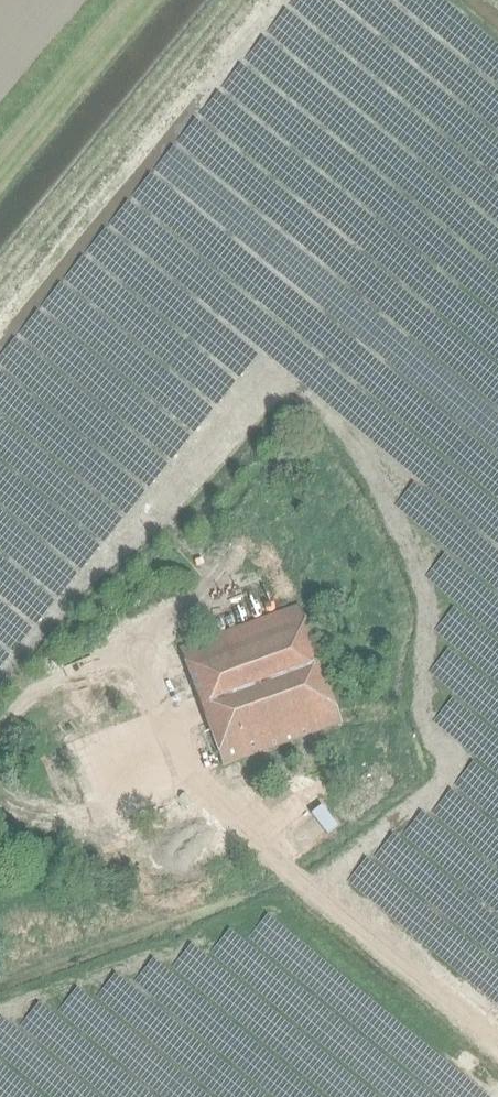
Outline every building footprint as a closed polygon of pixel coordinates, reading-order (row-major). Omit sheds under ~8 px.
[(343,724),(302,608),(183,650),(184,664),(217,754),(227,765),(343,724)]
